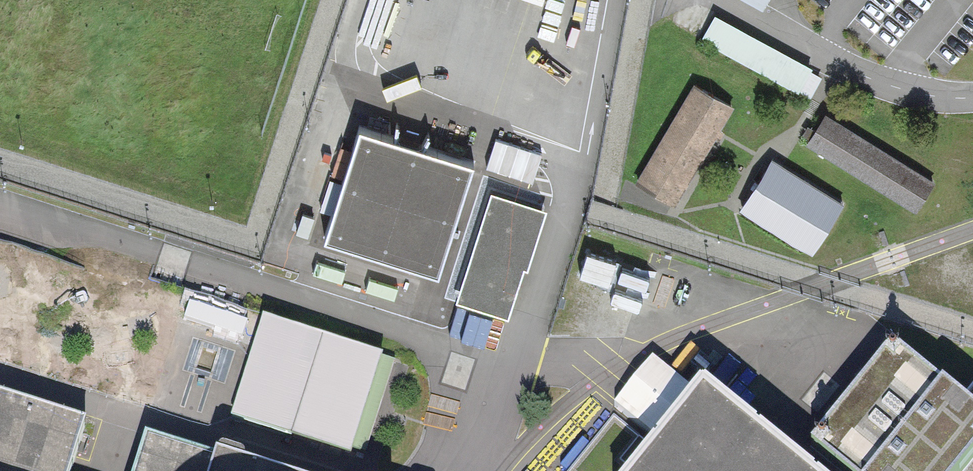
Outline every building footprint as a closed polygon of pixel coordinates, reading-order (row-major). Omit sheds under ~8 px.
[(813,65),(717,11),(703,36),(799,90),(799,88),(810,94),(821,75),(810,69),(813,65)] [(732,102),(692,79),(635,180),(675,202),(732,102)] [(934,181),(826,111),(805,143),(913,213),(934,181)] [(841,200),(772,158),(763,172),(741,208),(811,250),(841,200)] [(547,206),(490,188),(456,298),(509,314),(524,265),(528,267),(547,206)] [(22,281),(11,252),(0,256),(0,290),(22,281)] [(252,326),(255,302),(227,298),(224,322),(252,326)] [(383,351),(262,315),(232,414),(353,450),(383,351)] [(844,470),(964,470),(972,460),(972,416),(893,350),(813,446),(844,470)] [(698,391),(634,470),(798,470),(698,391)] [(80,432),(0,407),(0,470),(67,470),(80,432)] [(141,440),(132,470),(234,470),(141,440)]
